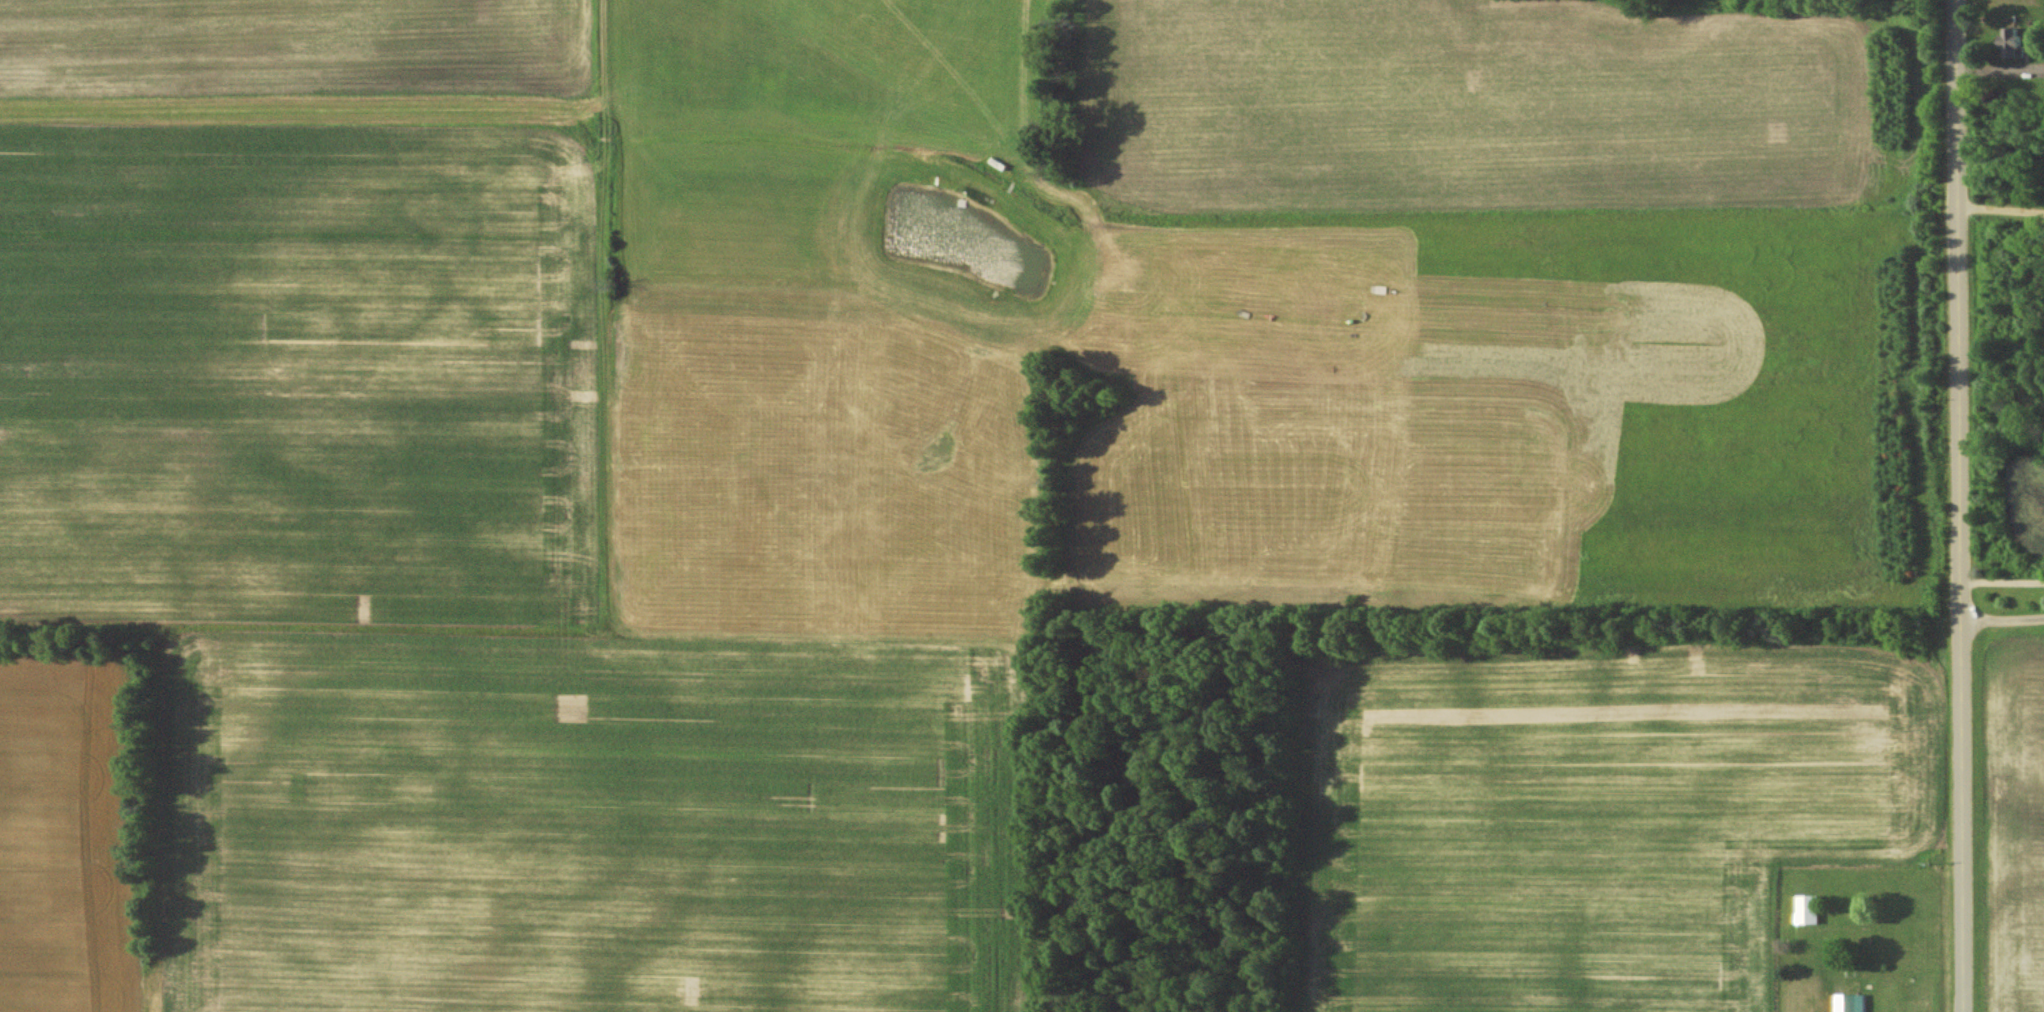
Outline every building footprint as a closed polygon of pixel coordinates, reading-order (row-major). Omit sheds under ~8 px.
[(2026,28),(2005,27),(2004,48),(2009,48),(2009,57),(2025,58),(2026,28)] [(1800,924),(1821,923),(1821,895),(1799,895),(1800,924)] [(1838,1011),(1867,1011),(1867,994),(1837,994),(1838,1011)]
